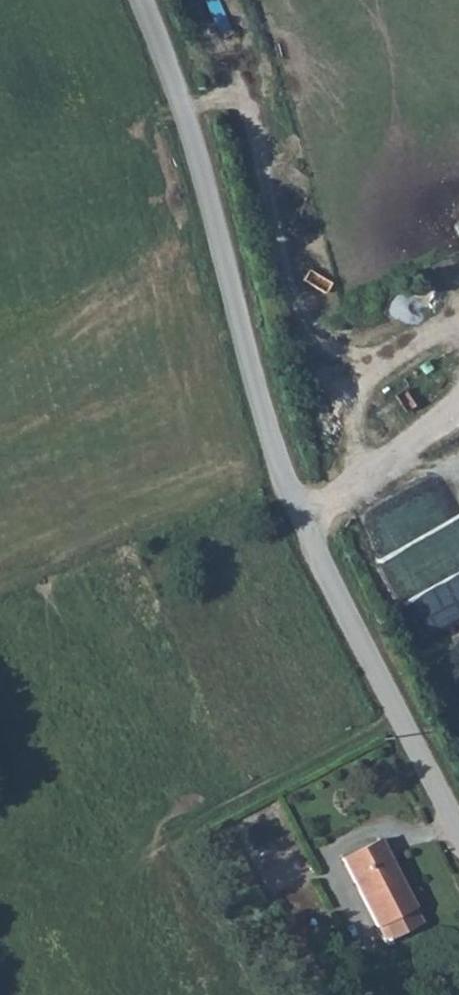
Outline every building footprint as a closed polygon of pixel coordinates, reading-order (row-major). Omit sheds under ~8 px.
[(379,838),(341,858),(383,941),(421,921),(393,866),(379,838)]
